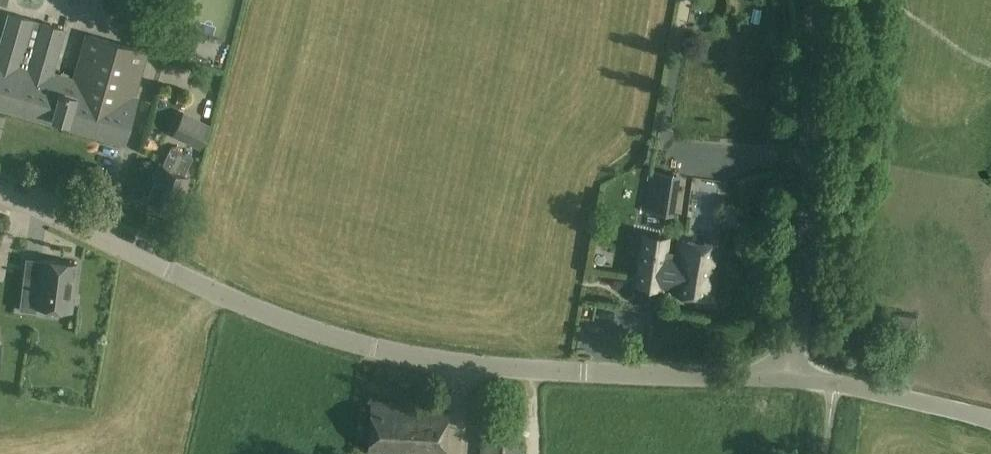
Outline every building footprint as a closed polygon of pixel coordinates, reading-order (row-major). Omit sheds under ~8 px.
[(694,15),(714,17),(716,3),(696,0),(694,15)] [(126,140),(138,97),(136,96),(149,50),(86,32),(73,77),(53,72),(65,30),(11,15),(0,51),(0,104),(126,140)] [(131,125),(144,128),(153,93),(141,89),(131,125)] [(185,112),(174,136),(201,148),(212,125),(185,112)] [(160,162),(152,177),(154,178),(147,192),(158,198),(156,202),(172,211),(189,177),(185,175),(194,157),(172,146),(163,163),(160,162)] [(721,211),(730,174),(702,167),(693,204),(721,211)] [(649,211),(674,215),(681,174),(656,170),(649,211)] [(670,239),(646,236),(639,288),(662,291),(712,299),(720,247),(681,241),(678,267),(666,265),(670,239)] [(23,314),(40,315),(40,310),(75,312),(78,265),(42,263),(41,283),(25,282),(23,314)] [(892,326),(917,329),(918,316),(894,314),(892,326)] [(395,453),(410,453),(412,453),(445,453),(447,405),(371,402),(369,452),(395,453)] [(526,444),(482,442),(481,453),(525,453),(526,444)]
